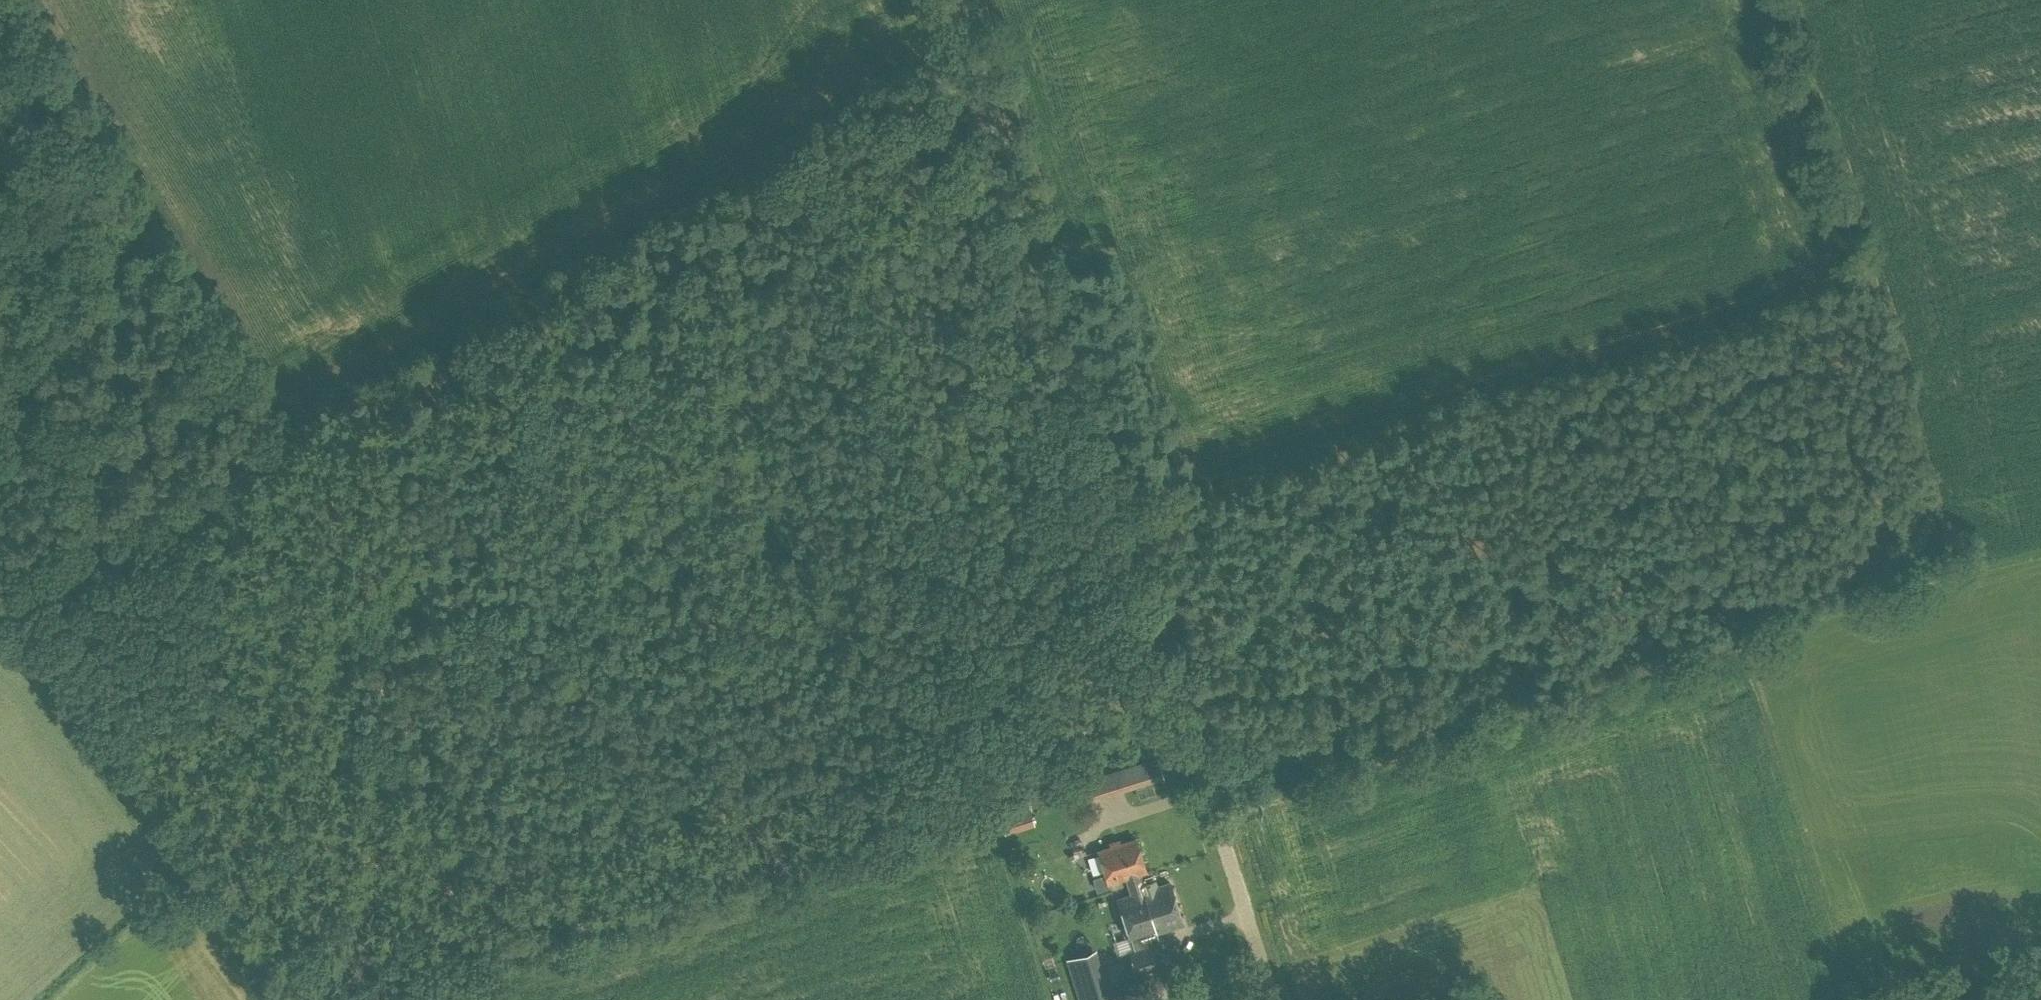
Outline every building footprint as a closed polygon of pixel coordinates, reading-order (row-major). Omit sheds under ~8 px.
[(1087,800),(1162,778),(1156,759),(1082,781),(1087,800)] [(1009,836),(1038,827),(1029,800),(1000,809),(1009,836)] [(1139,872),(1139,873),(1146,871),(1136,838),(1098,850),(1108,883),(1126,877),(1126,876),(1139,872)] [(1143,884),(1139,873),(1139,872),(1126,876),(1126,877),(1131,894),(1117,899),(1133,950),(1128,951),(1136,978),(1170,967),(1161,940),(1159,940),(1157,931),(1182,923),(1169,882),(1156,886),(1154,880),(1143,884)] [(1066,961),(1079,999),(1111,999),(1096,952),(1066,961)]
